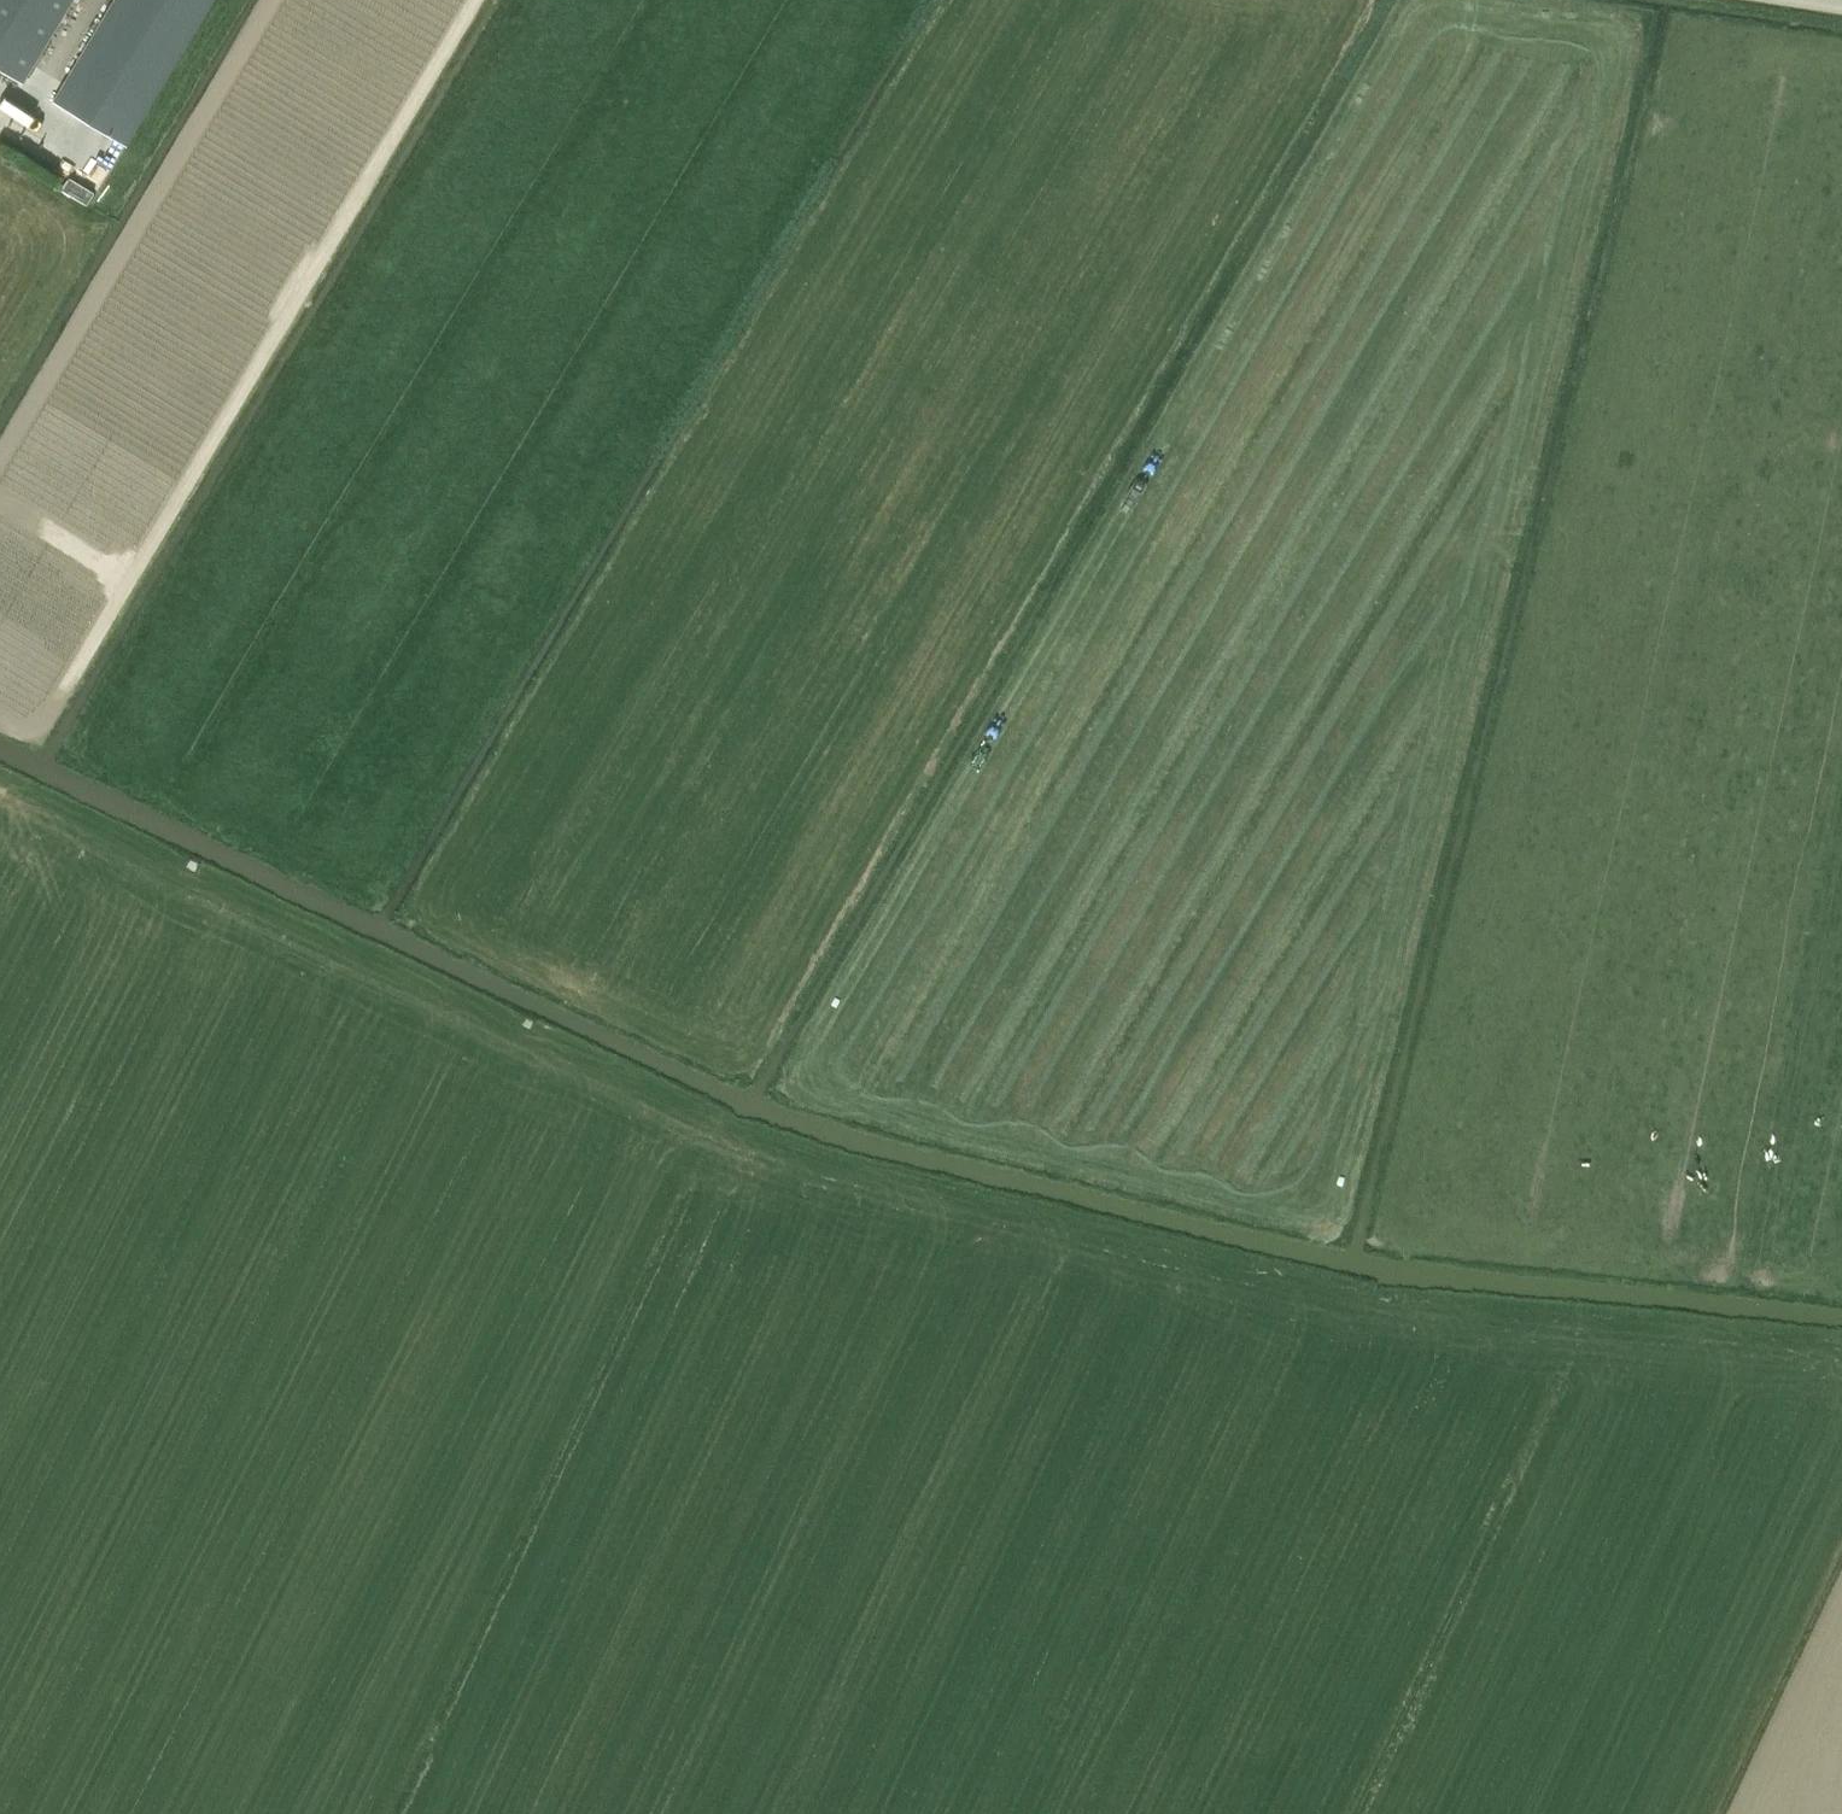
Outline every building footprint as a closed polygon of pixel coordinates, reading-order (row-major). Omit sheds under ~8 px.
[(21,84),(71,0),(0,0),(0,71),(21,84)] [(49,101),(125,145),(212,0),(111,0),(49,101)]
